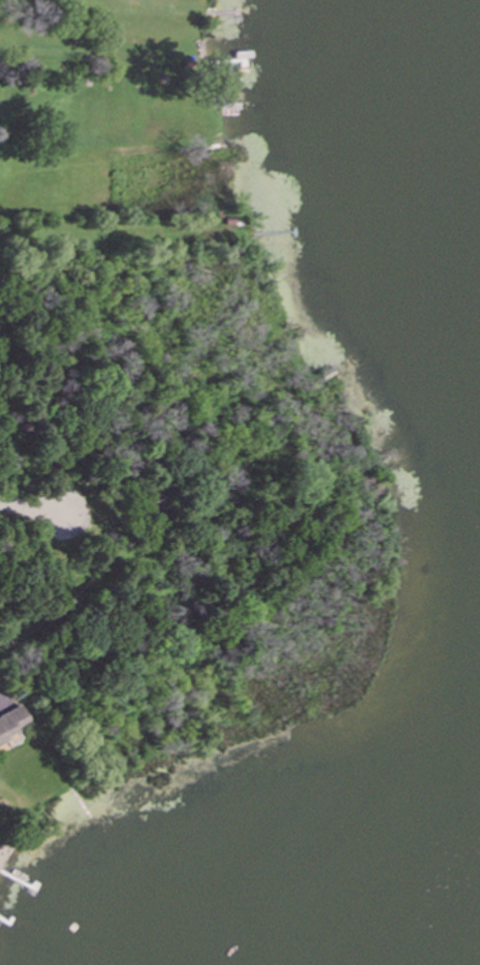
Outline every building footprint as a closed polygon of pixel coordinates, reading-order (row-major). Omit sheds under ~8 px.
[(16,735),(13,728),(26,722),(20,707),(0,716),(0,742),(16,735)]
